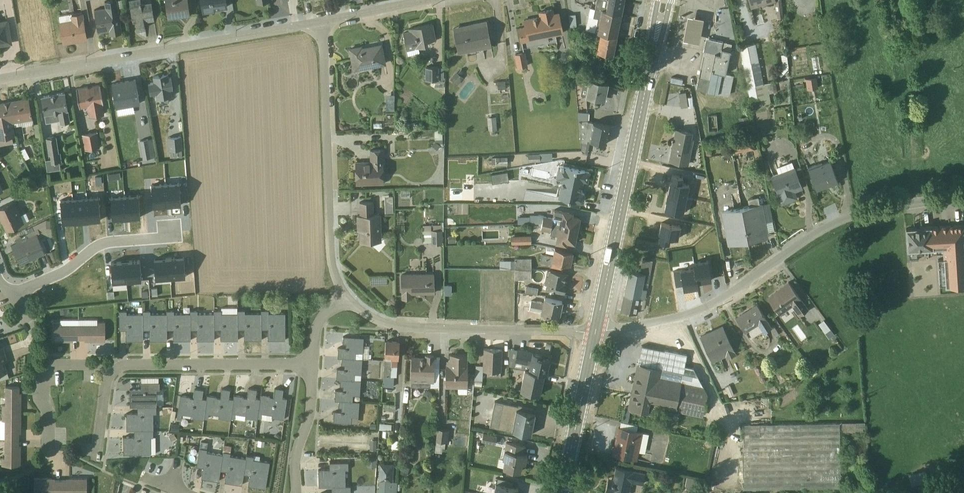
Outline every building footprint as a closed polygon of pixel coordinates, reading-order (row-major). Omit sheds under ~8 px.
[(111,30),(112,35),(121,33),(117,8),(122,7),(121,0),(119,0),(116,0),(114,0),(104,2),(104,8),(93,9),(97,32),(111,30)] [(132,21),(135,20),(136,30),(144,29),(143,21),(153,19),(150,2),(140,3),(140,0),(128,0),(132,21)] [(189,16),(187,0),(164,0),(167,19),(189,16)] [(203,12),(213,11),(213,9),(226,7),(225,0),(201,0),(203,12)] [(595,8),(621,13),(623,1),(619,0),(596,0),(595,8)] [(594,32),(616,36),(621,13),(595,8),(593,17),(597,18),(594,32)] [(517,28),(520,42),(562,34),(558,13),(552,14),(551,9),(539,12),(539,17),(523,20),(524,27),(517,28)] [(70,14),(58,16),(63,44),(86,40),(81,14),(71,15),(70,14)] [(694,18),(686,16),(681,40),(690,42),(697,43),(702,19),(694,18)] [(10,43),(6,20),(0,21),(0,45),(10,43)] [(458,54),(482,49),(490,47),(485,22),(453,28),(453,29),(458,54)] [(403,33),(406,50),(428,45),(427,42),(435,40),(431,24),(410,28),(411,31),(403,33)] [(583,30),(576,29),(574,38),(581,39),(583,30)] [(596,51),(612,55),(616,36),(594,32),(593,37),(598,39),(596,51)] [(731,44),(705,38),(702,51),(703,51),(696,89),(706,91),(706,92),(728,96),(729,96),(733,75),(725,74),(725,73),(731,44)] [(739,47),(746,86),(762,83),(755,44),(739,47)] [(360,47),(349,49),(353,70),(378,66),(377,61),(383,59),(380,45),(361,49),(360,47)] [(514,55),(517,68),(527,66),(524,52),(514,55)] [(786,60),(775,71),(780,77),(788,69),(786,60)] [(438,67),(424,67),(424,80),(438,80),(438,67)] [(462,78),(455,72),(450,79),(457,85),(462,78)] [(163,104),(167,103),(168,101),(168,98),(171,97),(170,90),(172,89),(170,77),(164,78),(163,74),(162,75),(161,74),(159,74),(158,75),(156,76),(152,77),(153,82),(147,83),(149,95),(155,94),(156,99),(159,99),(160,102),(163,104)] [(584,78),(580,94),(603,99),(606,83),(608,83),(584,78)] [(115,107),(139,103),(135,80),(111,84),(115,107)] [(497,82),(497,89),(508,88),(508,81),(497,82)] [(769,94),(776,92),(774,82),(746,86),(750,106),(770,103),(769,94)] [(87,87),(76,89),(79,108),(87,106),(89,116),(104,114),(102,104),(99,85),(91,87),(87,88),(87,87)] [(60,123),(69,122),(64,92),(41,96),(46,122),(59,120),(60,123)] [(687,108),(692,107),(691,97),(686,98),(685,92),(678,93),(680,108),(687,107),(687,108)] [(386,95),(385,111),(394,111),(394,95),(386,95)] [(22,127),(33,125),(28,98),(9,102),(13,127),(21,125),(22,127)] [(13,143),(12,137),(15,136),(12,123),(9,102),(0,104),(0,145),(13,143)] [(586,154),(589,141),(605,144),(609,126),(588,121),(588,112),(577,112),(581,153),(586,154)] [(496,115),(487,116),(488,129),(496,129),(496,115)] [(738,118),(741,132),(750,130),(747,116),(738,118)] [(431,146),(436,150),(439,146),(442,146),(442,144),(443,144),(443,142),(442,142),(442,129),(434,129),(434,142),(431,146)] [(692,133),(675,130),(669,161),(688,164),(693,139),(691,138),(692,133)] [(81,135),(84,150),(99,147),(97,132),(81,135)] [(181,136),(167,137),(168,151),(178,150),(178,158),(182,157),(181,136)] [(58,153),(56,137),(46,138),(48,155),(50,155),(50,159),(45,160),(46,171),(47,171),(60,169),(59,162),(61,161),(60,153),(58,153)] [(155,156),(151,138),(139,141),(142,159),(155,156)] [(751,138),(729,142),(731,153),(753,149),(751,138)] [(384,161),(383,150),(369,150),(369,162),(354,162),(355,184),(383,184),(383,161),(384,161)] [(551,160),(551,153),(539,153),(539,154),(527,154),(528,162),(539,161),(540,161),(551,160)] [(500,170),(506,169),(506,165),(507,165),(506,157),(495,157),(491,159),(491,164),(495,165),(500,165),(500,170)] [(829,159),(807,168),(815,190),(837,182),(829,159)] [(801,188),(790,161),(775,167),(777,173),(770,176),(781,203),(795,198),(793,191),(801,188)] [(506,169),(508,180),(520,178),(520,177),(526,176),(524,165),(506,169)] [(584,171),(558,165),(555,178),(561,179),(557,198),(578,201),(581,202),(582,201),(583,194),(583,193),(580,192),(582,180),(586,181),(588,172),(584,171)] [(482,174),(483,184),(507,180),(505,170),(482,174)] [(669,180),(666,193),(685,197),(688,184),(682,183),(683,177),(671,174),(670,180),(669,180)] [(34,184),(31,178),(26,181),(29,187),(34,184)] [(179,183),(165,184),(166,206),(180,205),(179,183)] [(152,207),(166,206),(165,184),(151,185),(152,207)] [(695,189),(697,203),(710,201),(708,187),(695,189)] [(685,197),(666,193),(665,200),(664,209),(682,213),(685,197)] [(138,195),(124,196),(126,219),(131,219),(131,218),(140,217),(138,195)] [(121,219),(126,219),(124,196),(110,197),(112,219),(121,218),(121,219)] [(759,204),(757,197),(747,199),(748,206),(741,208),(747,241),(766,238),(767,238),(766,232),(773,231),(773,230),(768,203),(762,204),(761,203),(759,204)] [(98,198),(86,199),(88,221),(100,220),(98,198)] [(73,223),(88,222),(88,221),(86,199),(72,200),(73,222),(73,223)] [(72,200),(60,201),(62,223),(73,222),(72,200)] [(0,207),(0,218),(6,231),(24,223),(14,201),(0,207)] [(359,225),(359,242),(381,241),(380,215),(373,215),(373,202),(359,202),(359,215),(356,216),(357,225),(359,225)] [(722,211),(728,245),(747,241),(741,208),(722,211)] [(543,217),(541,223),(576,230),(579,218),(570,216),(571,213),(554,210),(552,216),(553,216),(553,219),(543,217)] [(395,212),(396,232),(404,232),(403,212),(395,212)] [(53,236),(53,220),(46,220),(25,230),(27,234),(15,239),(16,243),(11,245),(19,264),(45,253),(39,240),(46,236),(53,236)] [(422,225),(422,243),(431,243),(431,245),(442,245),(442,241),(443,241),(443,222),(440,222),(440,225),(432,225),(432,230),(430,230),(430,225),(422,225)] [(541,223),(540,230),(550,232),(549,235),(556,236),(555,242),(565,244),(565,242),(573,243),(576,230),(541,223)] [(659,235),(658,241),(668,243),(669,237),(677,239),(680,227),(660,223),(658,235),(659,235)] [(944,286),(963,285),(963,225),(905,229),(907,260),(917,260),(917,255),(921,255),(921,250),(936,249),(937,259),(942,259),(944,286)] [(510,244),(530,243),(530,235),(510,236),(510,244)] [(55,249),(46,253),(51,263),(59,259),(55,249)] [(541,254),(539,262),(560,266),(560,263),(569,265),(571,252),(554,249),(552,256),(541,254)] [(183,257),(168,258),(170,278),(185,277),(183,257)] [(155,279),(170,278),(168,258),(153,259),(155,279)] [(531,269),(531,259),(530,258),(514,258),(514,262),(510,262),(510,264),(499,264),(499,269),(531,269)] [(647,290),(652,261),(642,259),(639,273),(628,271),(620,311),(636,314),(637,308),(643,309),(645,299),(644,299),(646,290),(647,290)] [(139,260),(124,261),(126,281),(141,280),(139,260)] [(683,290),(697,287),(697,282),(710,280),(707,260),(692,263),(693,268),(680,270),(683,290)] [(112,282),(126,281),(124,261),(110,262),(112,282)] [(531,269),(499,269),(499,280),(530,280),(531,269)] [(546,270),(542,288),(563,293),(567,274),(546,270)] [(401,274),(402,298),(410,298),(410,294),(433,293),(432,273),(401,274)] [(370,277),(370,286),(386,286),(386,277),(370,277)] [(788,282),(766,298),(779,315),(791,306),(798,316),(807,309),(788,282)] [(515,295),(513,306),(521,307),(523,296),(515,295)] [(532,295),(529,309),(541,312),(541,313),(550,315),(550,313),(558,314),(561,301),(532,295)] [(756,304),(735,318),(744,333),(757,325),(763,333),(771,328),(756,304)] [(173,310),(166,310),(166,314),(166,329),(172,330),(173,340),(190,340),(190,329),(190,314),(173,314),(173,310)] [(197,310),(190,311),(190,314),(190,329),(196,329),(196,340),(214,340),(214,329),(213,314),(197,314),(197,310)] [(220,340),(237,340),(237,329),(237,314),(221,313),(221,310),(214,310),(213,314),(214,329),(220,329),(220,340)] [(244,310),(237,310),(237,314),(237,329),(243,329),(243,340),(261,340),(261,329),(261,313),(244,313),(244,310)] [(267,340),(285,340),(284,313),(268,313),(268,310),(261,310),(261,313),(261,329),(267,329),(267,340)] [(126,311),(119,311),(119,329),(125,330),(125,341),(143,341),(143,330),(143,314),(126,314),(126,311)] [(149,340),(166,340),(166,329),(166,314),(150,314),(150,311),(143,311),(143,314),(143,330),(149,330),(149,340)] [(97,319),(78,320),(78,339),(87,339),(87,341),(104,341),(104,322),(97,322),(97,319)] [(52,323),(52,341),(69,341),(69,339),(78,339),(78,320),(60,320),(60,323),(52,323)] [(721,326),(700,336),(711,362),(724,356),(726,358),(734,354),(721,326)] [(339,336),(337,358),(361,359),(367,359),(368,348),(362,348),(363,337),(339,336)] [(382,387),(393,387),(393,376),(396,376),(398,342),(385,341),(382,386),(382,387)] [(641,346),(628,407),(653,412),(653,411),(652,410),(652,407),(660,408),(660,410),(674,413),(675,411),(702,417),(707,394),(693,368),(684,366),(686,354),(664,350),(641,346)] [(541,355),(508,348),(508,366),(545,374),(549,359),(540,358),(541,355)] [(483,349),(482,371),(500,371),(501,350),(483,349)] [(5,354),(0,355),(0,380),(8,377),(7,372),(3,362),(7,360),(5,354)] [(466,354),(449,354),(449,361),(445,361),(444,388),(457,388),(457,394),(466,394),(467,388),(466,388),(466,354)] [(425,358),(411,358),(411,386),(438,387),(439,357),(433,356),(425,356),(425,358)] [(337,358),(336,379),(360,381),(361,359),(337,358)] [(482,365),(475,365),(473,387),(481,388),(482,365)] [(519,390),(539,395),(544,374),(524,369),(519,390)] [(336,379),(334,401),(358,402),(360,381),(336,379)] [(129,390),(129,407),(137,407),(155,407),(156,390),(159,390),(159,383),(140,383),(140,389),(129,390)] [(1,413),(20,413),(20,396),(18,396),(18,387),(5,386),(4,405),(1,405),(1,413)] [(233,399),(228,398),(229,390),(221,388),(220,398),(216,398),(216,396),(207,395),(206,399),(203,418),(207,419),(207,418),(208,414),(218,415),(218,418),(230,419),(230,418),(233,399)] [(230,418),(244,420),(244,418),(256,419),(257,418),(259,399),(254,398),(256,390),(248,388),(246,398),(243,398),(243,396),(233,395),(233,399),(230,418)] [(260,418),(260,419),(271,420),(271,417),(283,419),(286,399),(281,398),(283,389),(274,388),(273,398),(270,397),(270,396),(260,395),(259,399),(257,418),(260,418)] [(177,418),(181,419),(181,414),(182,414),(191,415),(191,418),(203,420),(203,418),(206,399),(202,398),(203,390),(194,389),(193,398),(189,398),(189,396),(180,395),(177,418)] [(334,401),(333,422),(357,423),(358,402),(334,401)] [(533,409),(494,401),(489,426),(530,435),(534,416),(532,415),(533,409)] [(126,413),(126,430),(134,431),(152,431),(153,430),(153,414),(156,413),(155,407),(137,407),(137,413),(126,413)] [(18,439),(18,430),(20,430),(20,413),(1,413),(1,420),(0,420),(0,439),(4,439),(18,439)] [(618,427),(612,455),(637,460),(638,452),(644,453),(648,434),(636,431),(637,426),(620,422),(619,428),(618,427)] [(390,430),(391,424),(379,423),(378,429),(382,430),(381,436),(388,437),(389,430),(390,430)] [(742,426),(742,490),(840,489),(839,425),(742,426)] [(437,428),(434,452),(441,453),(442,447),(444,448),(445,442),(447,442),(449,429),(437,428)] [(123,437),(123,454),(149,454),(149,437),(152,437),(152,431),(134,431),(134,437),(123,437)] [(482,433),(481,441),(494,444),(496,436),(482,433)] [(468,446),(468,434),(456,434),(456,446),(468,446)] [(1,465),(20,465),(20,448),(18,448),(18,439),(4,439),(4,457),(1,457),(1,465)] [(202,468),(201,478),(218,481),(222,454),(206,452),(207,442),(200,441),(196,466),(202,468)] [(497,466),(519,472),(521,463),(524,464),(526,455),(523,454),(525,446),(505,442),(502,459),(498,459),(497,466)] [(229,453),(223,452),(220,470),(226,471),(224,482),(241,485),(245,459),(229,456),(229,453)] [(248,486),(265,488),(269,462),(259,461),(259,456),(253,455),(253,456),(246,456),(243,474),(249,475),(248,486)] [(347,470),(347,463),(329,463),(329,469),(318,470),(318,487),(331,487),(345,486),(344,470),(347,470)] [(376,492),(396,492),(397,482),(392,481),(393,464),(379,463),(377,482),(376,492)] [(409,468),(402,465),(399,473),(405,476),(409,468)] [(605,491),(613,492),(628,492),(630,482),(642,484),(644,473),(615,467),(613,479),(607,478),(605,491)] [(922,471),(908,474),(911,484),(925,481),(922,471)] [(33,492),(60,492),(60,480),(51,480),(51,478),(34,478),(33,492)] [(60,480),(60,492),(86,492),(86,479),(69,478),(69,480),(60,480)] [(518,489),(511,487),(513,482),(502,479),(497,478),(496,484),(495,484),(493,492),(517,492),(518,489)]
